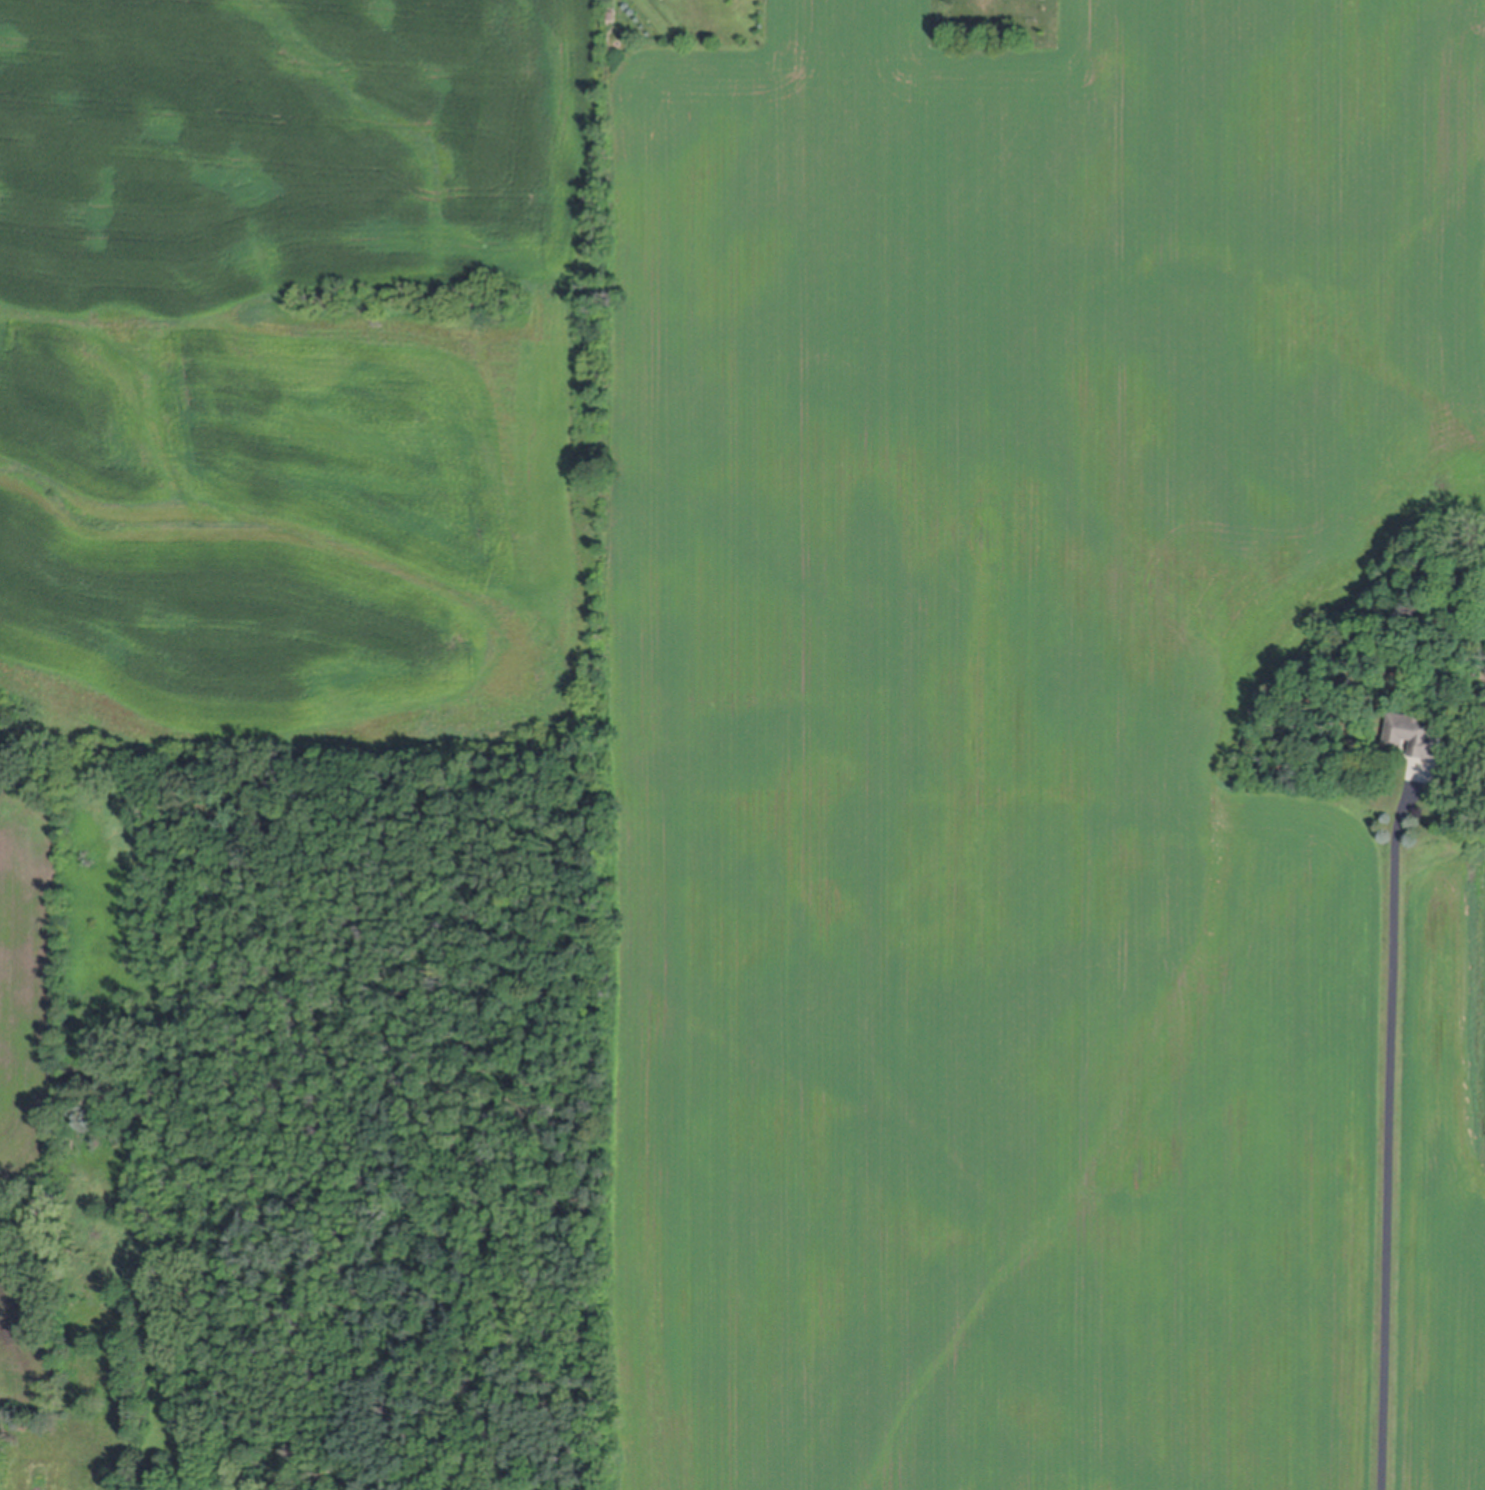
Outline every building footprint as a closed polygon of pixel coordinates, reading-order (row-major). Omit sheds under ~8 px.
[(1387,749),(1392,717),(1418,721),(1418,720),(1427,721),(1426,723),(1441,725),(1438,741),(1445,742),(1441,764),(1431,763),(1431,764),(1412,761),(1414,746),(1409,745),(1408,751),(1402,750),(1402,751),(1387,749)]
